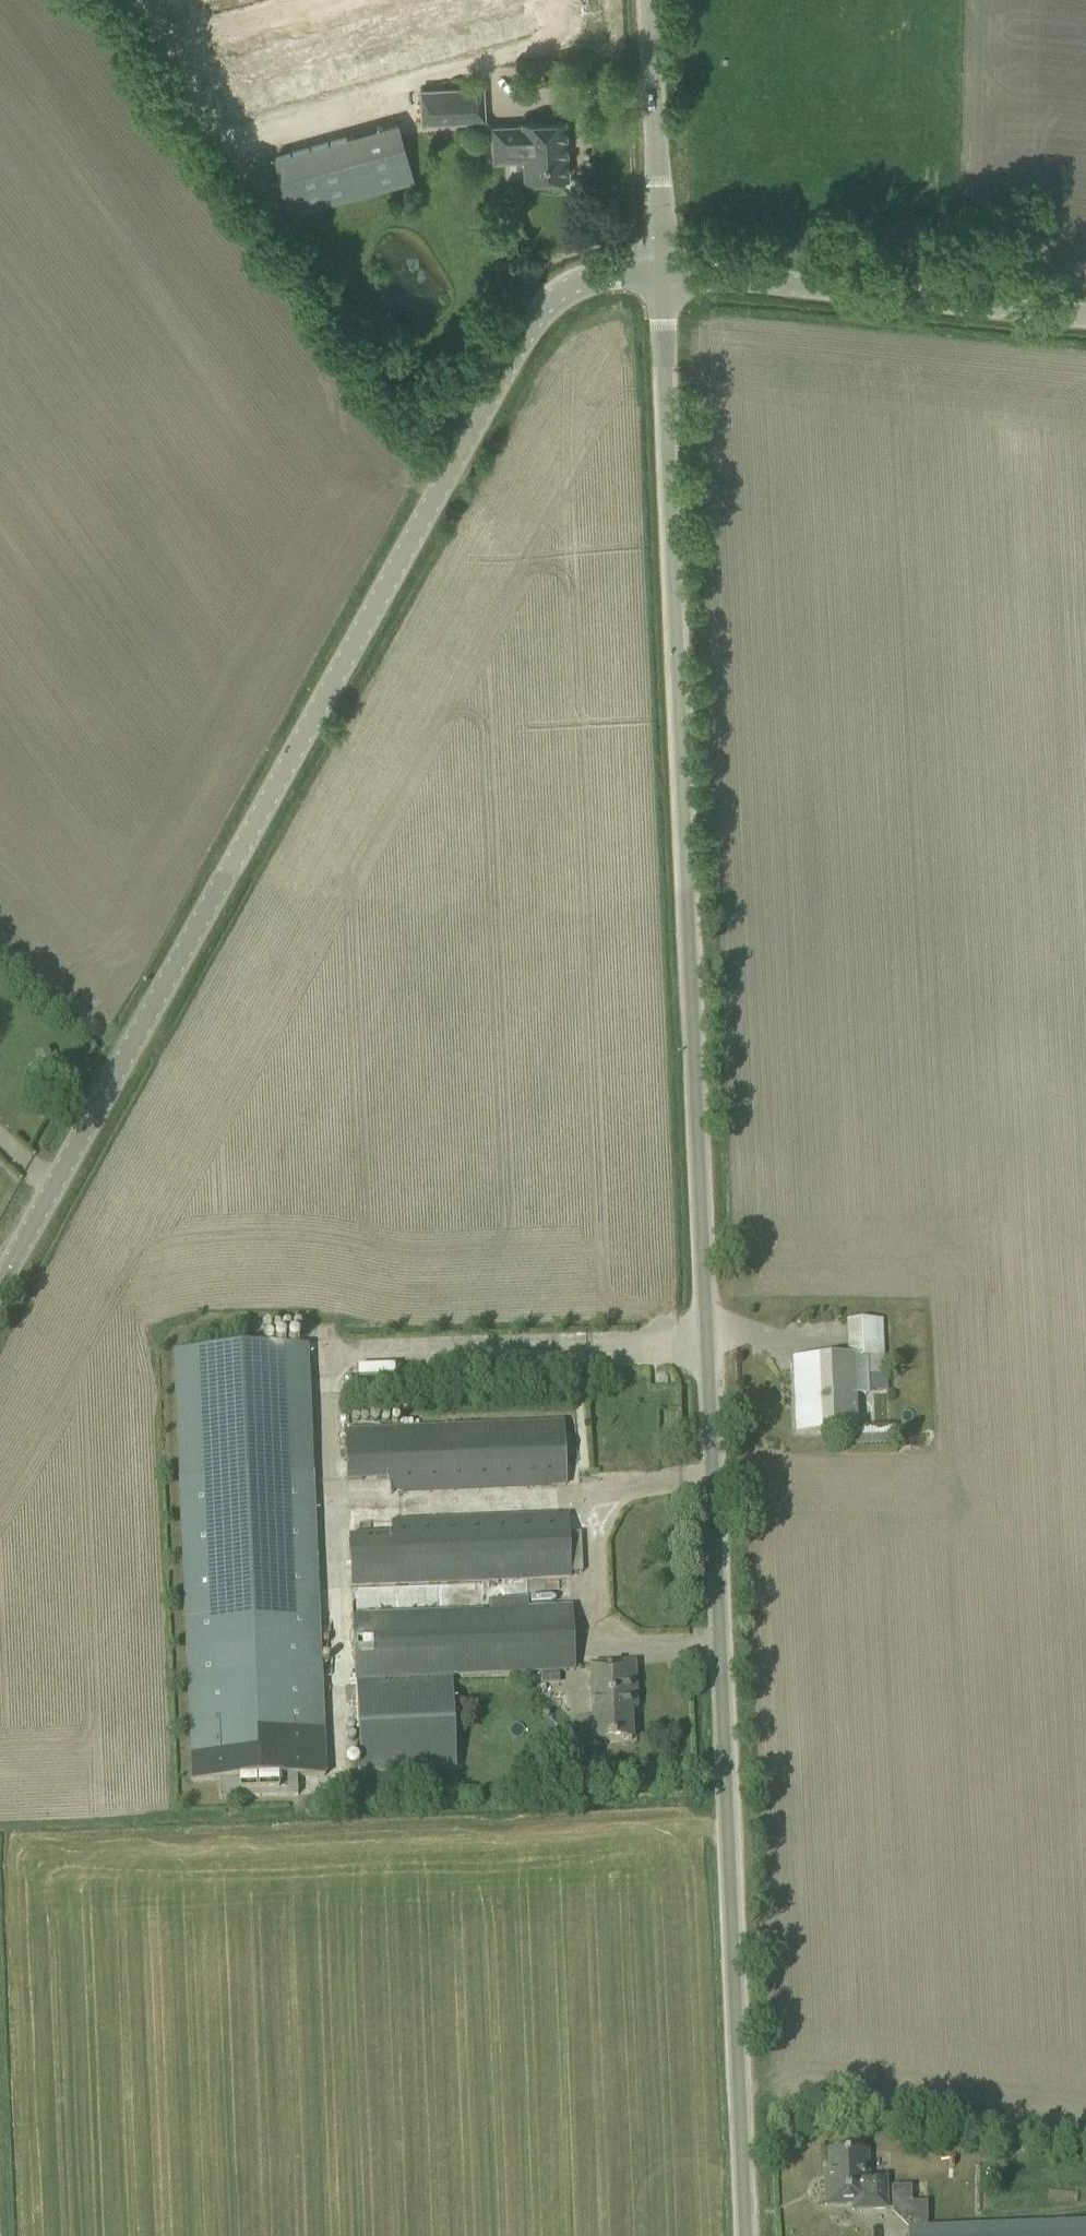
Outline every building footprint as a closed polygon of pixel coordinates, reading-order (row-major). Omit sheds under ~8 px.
[(455,88),(420,90),(421,123),(457,121),(480,120),(479,87),(455,88)] [(522,125),(491,126),(492,145),(523,144),(523,159),(524,179),(537,178),(538,183),(554,182),(554,177),(567,177),(564,120),(522,122),(522,125)] [(346,136),(362,194),(413,180),(397,122),(346,136)] [(45,1051),(35,1055),(41,1071),(52,1067),(45,1051)] [(845,1358),(815,1359),(793,1360),(796,1432),(855,1430),(854,1395),(867,1394),(866,1357),(875,1357),(874,1319),(844,1320),(845,1358)] [(307,1348),(174,1353),(179,1479),(192,1781),(219,1780),(220,1799),(297,1796),(297,1777),(325,1776),(312,1473),(307,1348)] [(552,1374),(552,1385),(561,1385),(562,1374),(552,1374)] [(342,1433),(344,1481),(388,1479),(388,1493),(565,1485),(563,1423),(342,1433)] [(390,1532),(346,1534),(349,1587),(570,1577),(567,1515),(389,1523),(390,1532)] [(447,1613),(350,1618),(357,1774),(454,1769),(450,1676),(574,1671),(571,1608),(447,1613)] [(571,1718),(572,1743),(584,1742),(631,1740),(630,1710),(636,1710),(634,1664),(586,1666),(589,1717),(571,1718)] [(829,2153),(830,2185),(833,2185),(834,2205),(858,2204),(858,2210),(886,2209),(885,2174),(867,2175),(867,2152),(829,2153)] [(908,2226),(908,2235),(1085,2235),(1085,2219),(908,2226)]
